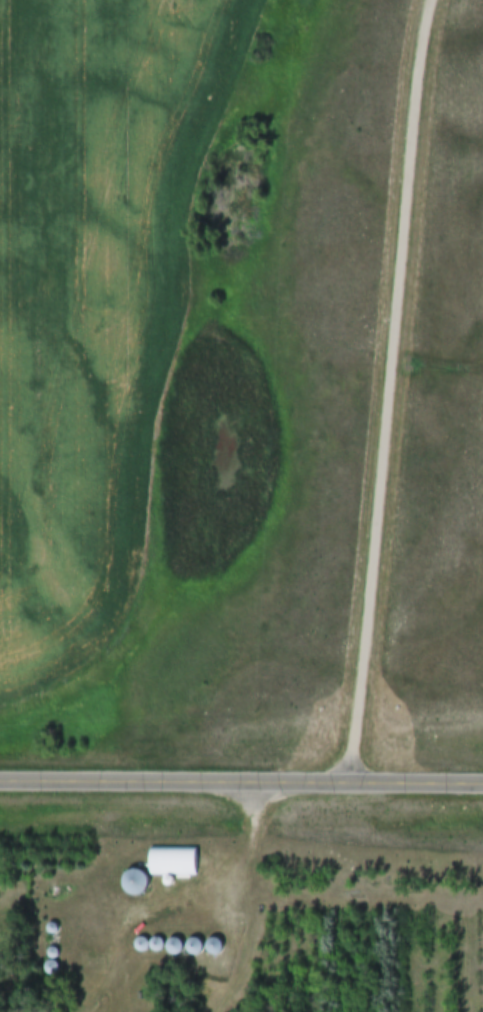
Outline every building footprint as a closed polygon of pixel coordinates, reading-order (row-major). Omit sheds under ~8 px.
[(154,875),(199,875),(199,847),(154,847),(154,875)] [(150,895),(150,870),(129,870),(129,895),(150,895)] [(61,929),(53,922),(46,931),(55,937),(61,929)] [(63,968),(54,961),(46,970),(55,978),(63,968)]
